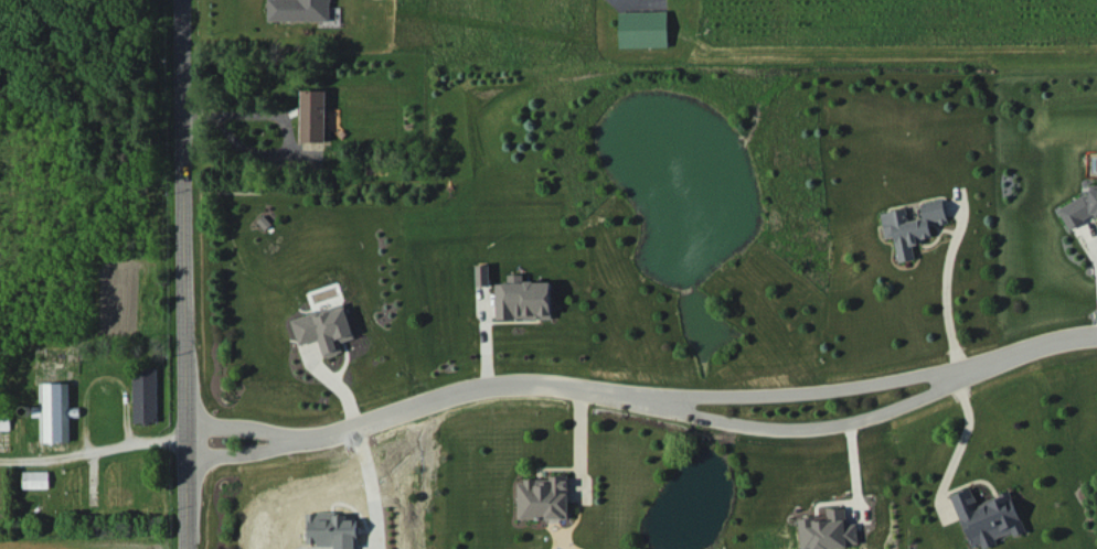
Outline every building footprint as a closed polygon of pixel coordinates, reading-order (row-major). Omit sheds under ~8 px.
[(330,20),(330,0),(267,0),(267,21),(330,20)] [(618,12),(619,48),(668,46),(667,10),(618,12)] [(326,90),(302,89),(301,141),(326,142),(326,90)] [(1089,185),(1089,194),(1084,194),(1058,208),(1069,228),(1089,218),(1096,218),(1096,184),(1089,185)] [(880,212),(885,238),(894,237),(898,262),(915,259),(912,241),(932,238),(930,224),(947,221),(943,198),(920,202),(923,217),(908,220),(906,208),(880,212)] [(490,285),(490,264),(476,264),(477,285),(490,285)] [(495,282),(496,319),(552,318),(551,281),(524,281),(523,274),(508,274),(508,282),(495,282)] [(341,341),(354,338),(345,303),(291,318),(299,344),(319,339),(324,357),(344,351),(341,341)] [(134,422),(158,422),(156,367),(133,368),(134,422)] [(70,442),(69,416),(80,416),(80,406),(70,406),(69,382),(40,383),(40,406),(33,406),(33,416),(40,416),(40,442),(70,442)] [(10,412),(0,412),(0,430),(9,430),(10,412)] [(49,471),(23,471),(23,488),(49,487),(49,471)] [(569,518),(568,477),(517,478),(518,519),(569,518)] [(1026,531),(1009,490),(977,503),(970,486),(950,494),(972,548),(981,544),(983,548),(997,543),(995,538),(1012,532),(1014,536),(1026,531)] [(859,547),(858,523),(846,524),(846,506),(826,508),(827,515),(799,517),(800,548),(826,548),(859,547)] [(335,548),(356,548),(356,519),(346,519),(346,512),(306,512),(306,544),(335,544),(335,548)]
